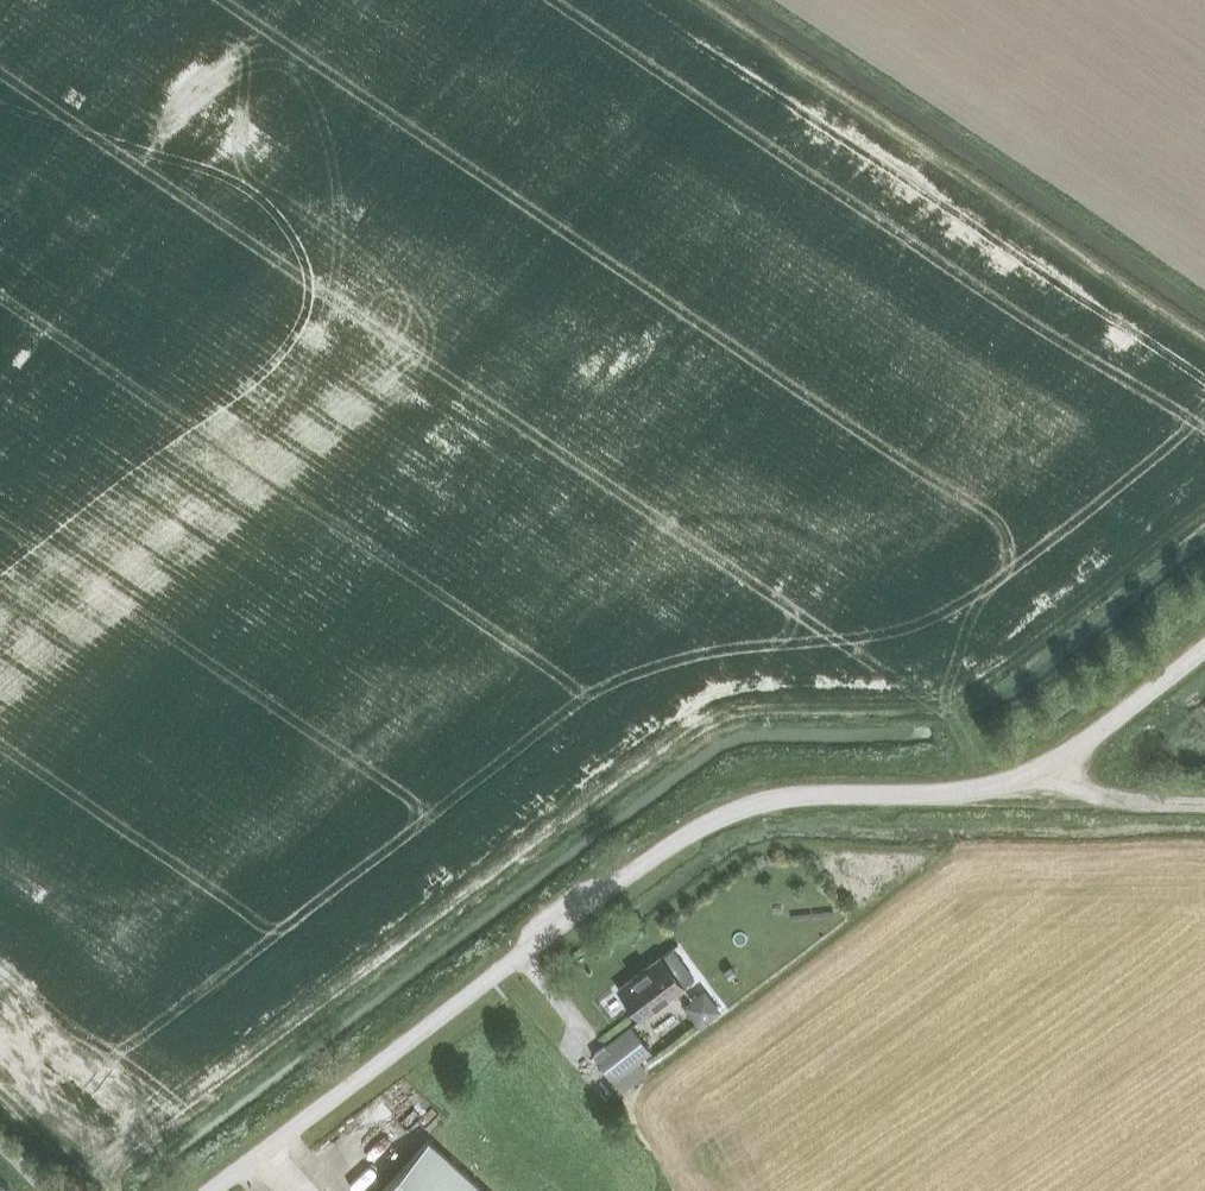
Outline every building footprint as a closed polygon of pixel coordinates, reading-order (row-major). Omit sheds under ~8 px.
[(629,1005),(640,1019),(682,987),(659,957),(617,989),(629,1005)] [(629,1005),(617,989),(602,1000),(614,1016),(629,1005)] [(703,992),(685,1007),(699,1026),(718,1011),(703,992)] [(651,1054),(630,1026),(591,1055),(619,1094),(648,1073),(640,1062),(651,1054)] [(426,1141),(382,1190),(483,1190),(426,1141)]
